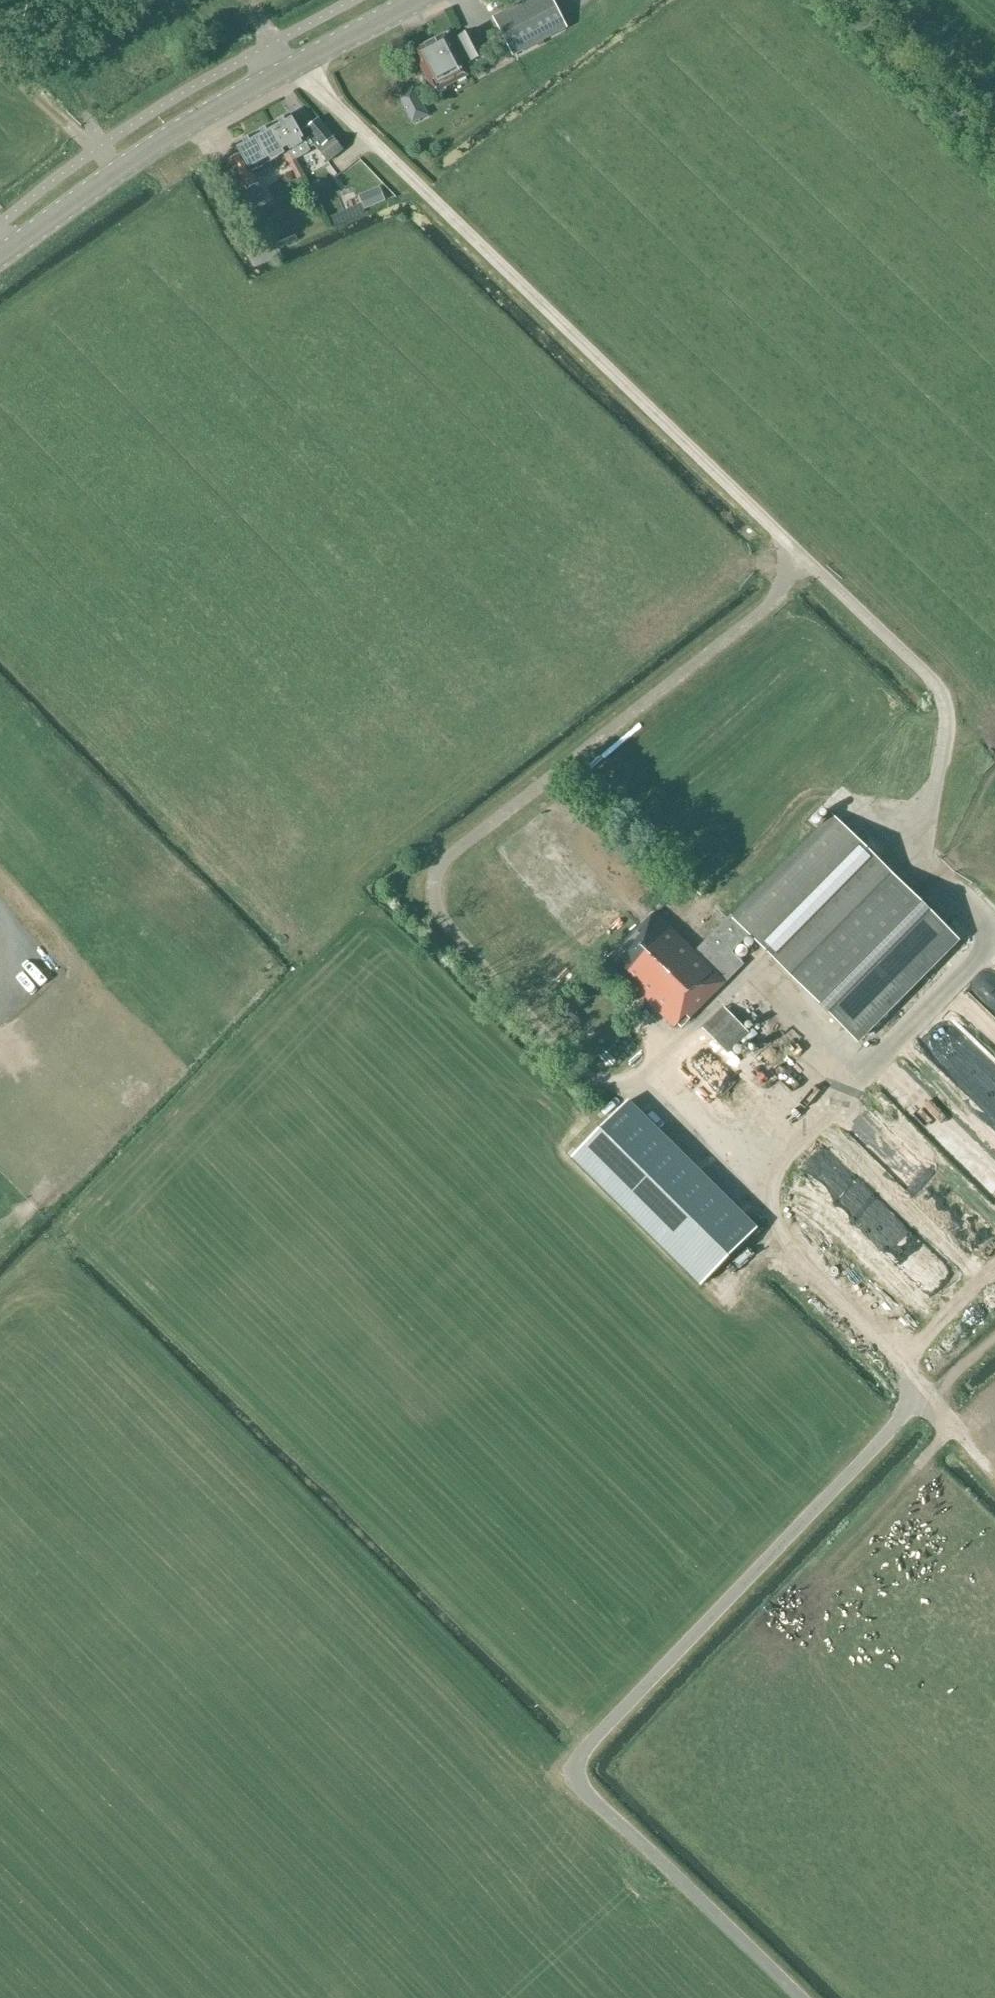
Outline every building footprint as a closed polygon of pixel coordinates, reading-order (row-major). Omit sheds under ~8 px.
[(557,0),(526,0),(498,14),(516,50),(569,23),(557,0)] [(462,53),(458,55),(447,34),(413,51),(429,83),(435,94),(469,76),(462,62),(466,60),(468,65),(490,53),(477,27),(455,39),(462,53)] [(272,125),(288,153),(305,143),(308,150),(318,144),(331,133),(318,118),(305,129),(300,132),(290,115),(272,125)] [(235,146),(239,155),(229,161),(246,191),(259,183),(256,177),(273,168),(270,163),(288,153),(272,125),(235,146)] [(328,163),(344,151),(332,136),(316,149),(328,163)] [(904,887),(833,815),(697,952),(728,982),(744,965),(732,953),(749,936),(802,989),(858,1045),(960,941),(904,887)] [(728,982),(697,952),(656,911),(606,962),(673,1028),(687,1015),(691,1019),(728,982)] [(738,1059),(756,1041),(723,1008),(702,1029),(728,1054),(731,1051),(738,1059)] [(943,1008),(923,1039),(942,1051),(962,1020),(943,1008)] [(646,1099),(639,1092),(615,1116),(583,1149),(713,1274),(768,1217),(646,1099)]
